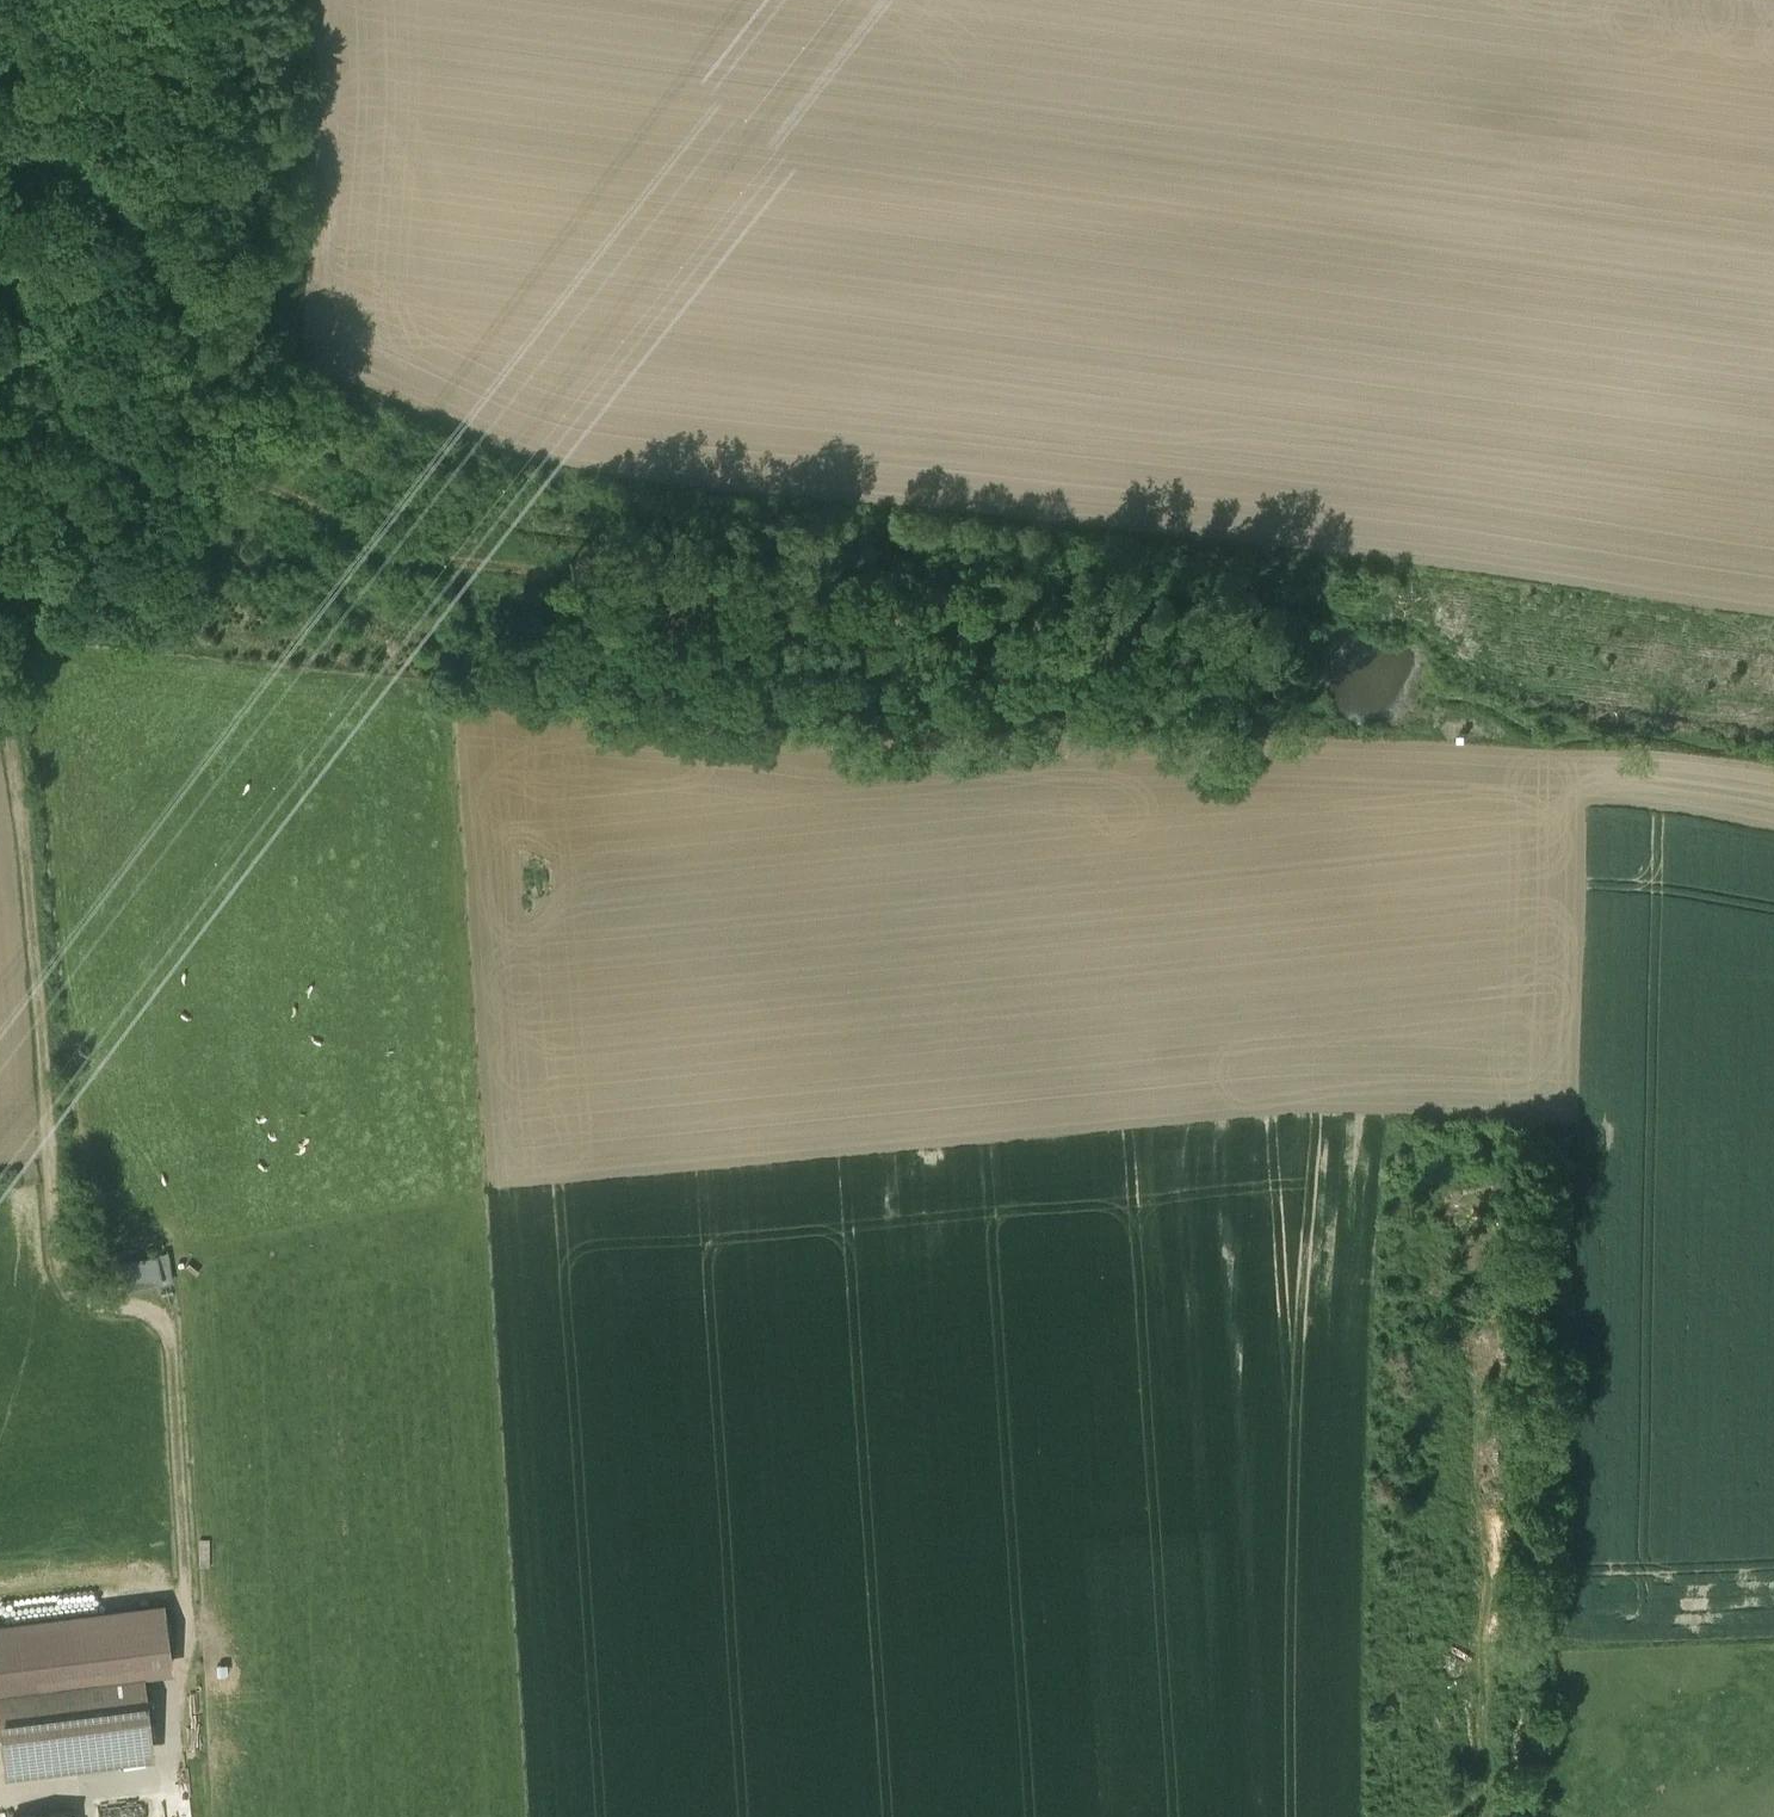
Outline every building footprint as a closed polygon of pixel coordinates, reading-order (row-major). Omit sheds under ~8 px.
[(156,1257),(100,1267),(104,1291),(161,1281),(156,1257)] [(142,1667),(170,1664),(162,1607),(0,1627),(0,1684),(142,1667)] [(0,1684),(0,1712),(7,1772),(154,1757),(142,1667),(0,1684)] [(153,1804),(155,1816),(169,1816),(167,1802),(153,1804)] [(73,1808),(13,1816),(74,1816),(73,1808)]
